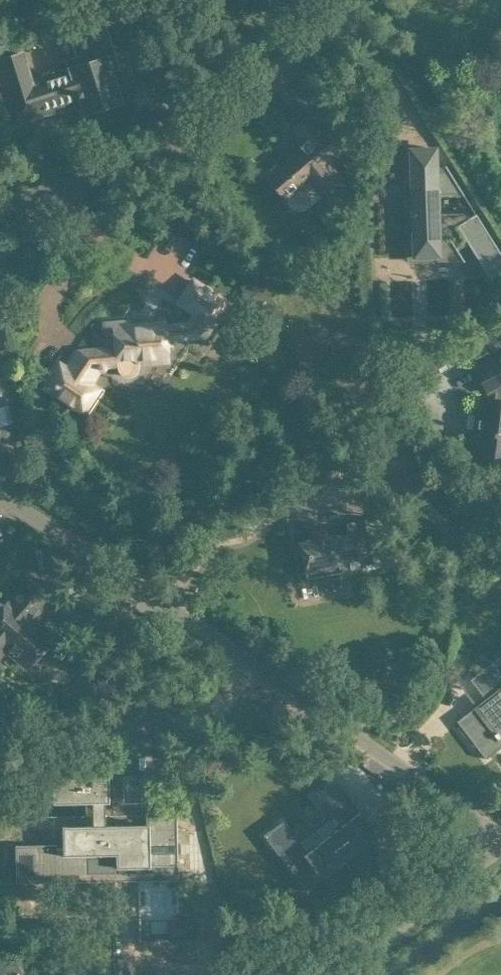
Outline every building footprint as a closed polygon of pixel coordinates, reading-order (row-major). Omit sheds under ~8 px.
[(103,23),(71,33),(78,58),(111,48),(103,23)] [(111,69),(107,57),(31,81),(22,52),(0,59),(0,85),(11,121),(80,99),(84,111),(121,99),(111,69)] [(281,160),(264,175),(277,190),(285,200),(308,181),(322,197),(327,192),(342,179),(329,163),(338,155),(332,148),(337,144),(311,113),(296,126),(290,131),(301,145),(300,146),(301,147),(283,162),(281,160)] [(408,217),(409,237),(414,237),(414,245),(414,256),(434,255),(440,255),(439,236),(449,236),(458,249),(469,242),(491,278),(500,272),(500,253),(476,213),(467,219),(465,215),(453,215),(438,216),(437,194),(464,193),(445,163),(436,163),(436,149),(411,149),(413,217),(408,217)] [(118,364),(118,367),(120,372),(124,376),(129,376),(134,375),(138,371),(139,365),(139,362),(168,359),(166,336),(195,333),(205,318),(214,325),(228,303),(191,279),(177,300),(196,313),(189,323),(165,325),(165,323),(148,325),(147,329),(129,330),(128,321),(106,323),(108,350),(80,353),(69,370),(61,365),(47,387),(83,411),(97,389),(88,383),(98,368),(102,368),(102,365),(118,364)] [(468,455),(499,459),(500,455),(500,355),(476,368),(489,392),(494,389),(496,393),(495,401),(483,400),(481,416),(479,416),(477,416),(477,417),(475,430),(475,433),(471,433),(468,455)] [(14,420),(0,380),(0,424),(14,420)] [(385,437),(375,443),(383,457),(393,451),(385,437)] [(300,544),(296,545),(298,554),(302,554),(305,570),(305,571),(343,564),(366,559),(380,556),(379,551),(375,531),(373,518),(358,521),(360,532),(350,534),(338,537),(337,534),(326,537),(324,530),(313,532),(315,539),(300,542),(300,544)] [(6,647),(13,653),(19,647),(34,659),(54,636),(32,617),(48,599),(28,582),(13,600),(11,598),(4,606),(0,604),(0,654),(6,647)] [(487,667),(471,679),(486,699),(458,721),(487,758),(500,747),(500,656),(487,667)] [(155,775),(124,776),(124,802),(154,801),(156,801),(155,775)] [(336,780),(317,795),(327,808),(347,793),(336,780)] [(63,847),(38,848),(38,874),(85,873),(85,855),(116,854),(117,873),(178,872),(178,854),(188,854),(188,835),(175,835),(175,828),(154,829),(154,801),(147,802),(148,825),(106,826),(105,784),(90,784),(90,802),(92,802),(92,826),(63,826),(63,847)] [(281,822),(264,835),(306,890),(310,887),(353,854),(364,869),(386,852),(375,837),(378,835),(370,824),(367,826),(364,822),(367,820),(360,811),(341,825),(341,826),(305,853),(281,822)] [(0,966),(0,974),(28,974),(18,956),(0,966)]
